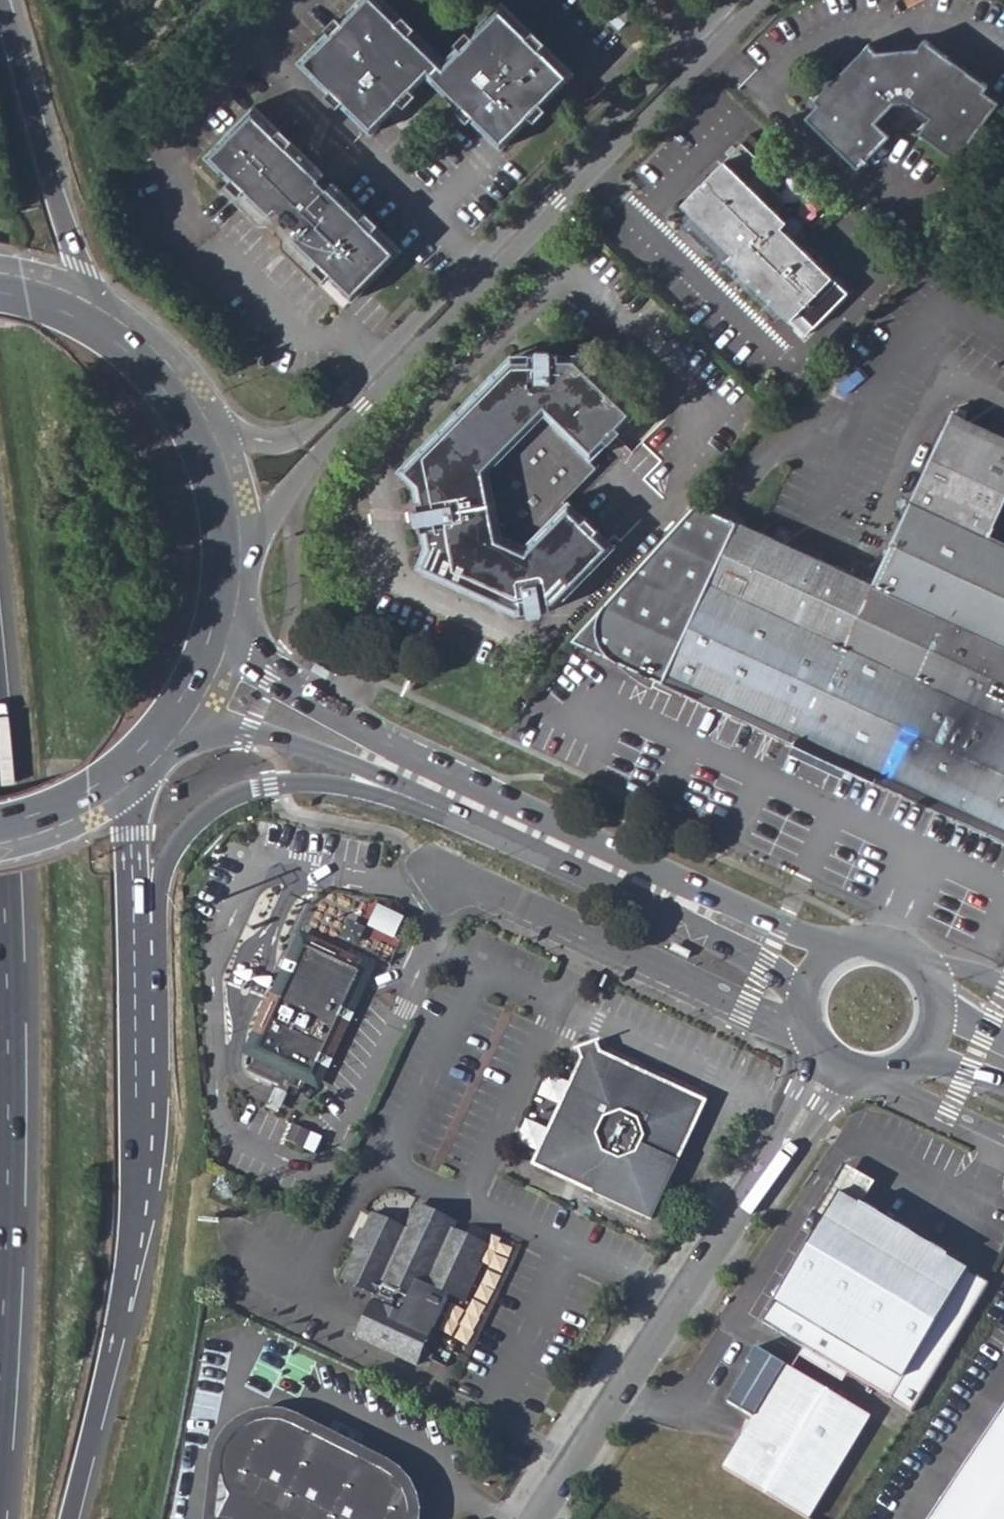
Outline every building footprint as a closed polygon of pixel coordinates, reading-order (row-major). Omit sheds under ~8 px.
[(501,152),(573,80),(499,6),(445,61),(383,0),(359,0),(298,62),(371,135),(426,79),(501,152)] [(619,32),(635,16),(618,0),(603,16),(619,32)] [(860,173),(891,142),(878,127),(896,108),(900,111),(909,110),(911,107),(933,123),(923,139),(959,166),(1002,107),(988,97),(991,92),(927,45),(922,53),(879,57),(871,50),(818,106),(822,110),(809,123),(860,173)] [(326,280),(351,305),(400,255),(330,185),(325,191),(317,183),(322,178),(252,109),(204,159),(229,184),(221,193),(256,228),(265,229),(279,243),(279,251),(316,289),(326,280)] [(778,182),(741,147),(684,206),(695,217),(682,230),(735,282),(741,276),(793,327),(837,282),(774,221),(789,206),(771,189),(778,182)] [(516,604),(526,603),(529,599),(529,597),(536,596),(535,589),(538,589),(589,537),(549,498),(552,496),(549,492),(582,459),(572,449),(575,446),(573,444),(612,403),(559,352),(544,352),(545,342),(538,342),(537,338),(535,336),(524,336),(521,339),(521,342),(516,342),(514,353),(499,352),(395,459),(408,472),(411,488),(405,489),(407,495),(402,496),(400,502),(401,513),(405,515),(409,515),(410,521),(416,520),(419,540),(412,554),(491,592),(506,591),(507,597),(512,597),(513,600),(516,604)] [(1003,719),(1003,541),(985,532),(1003,491),(1003,439),(946,412),(867,584),(873,587),(846,646),(1003,719)] [(739,598),(846,646),(873,587),(867,584),(833,568),(807,557),(697,509),(655,560),(718,589),(725,573),(746,582),(739,598)] [(1003,831),(1003,719),(846,646),(739,598),(746,582),(725,573),(718,589),(655,560),(580,647),(693,698),(697,690),(1003,831)] [(315,668),(313,671),(327,679),(331,673),(317,664),(315,668)] [(368,931),(395,942),(406,915),(380,904),(368,931)] [(294,1084),(301,1088),(306,1077),(313,1081),(369,967),(307,936),(250,1051),(259,1055),(252,1068),(281,1082),(292,1088),(294,1084)] [(683,943),(680,951),(695,958),(697,954),(699,950),(683,943)] [(538,1165),(654,1220),(710,1108),(608,1059),(603,1047),(584,1055),(586,1070),(538,1165)] [(292,1088),(281,1082),(270,1104),(282,1110),(292,1088)] [(316,1155),(323,1142),(293,1127),(287,1141),(316,1155)] [(816,1203),(813,1233),(832,1200),(852,1211),(870,1180),(838,1164),(816,1203)] [(759,1328),(882,1397),(907,1412),(916,1397),(980,1284),(852,1211),(832,1200),(813,1233),(759,1328)] [(340,1289),(324,1324),(373,1347),(399,1291),(413,1297),(427,1267),(424,1265),(430,1253),(405,1241),(407,1234),(367,1216),(359,1235),(338,1225),(330,1239),(326,1237),(318,1252),(322,1255),(314,1275),(340,1289)] [(750,1349),(745,1358),(744,1360),(750,1363),(743,1377),(735,1381),(721,1402),(746,1419),(744,1421),(734,1439),(713,1470),(786,1518),(807,1518),(867,1419),(750,1349)] [(745,1358),(729,1352),(722,1367),(743,1377),(750,1363),(744,1360),(745,1358)] [(995,1398),(1003,1404),(1003,1386),(995,1398)] [(995,1398),(916,1518),(1003,1518),(1003,1404),(995,1398)] [(438,1517),(438,1509),(433,1499),(427,1489),(419,1480),(411,1474),(400,1469),(390,1467),(379,1467),(374,1474),(344,1459),(342,1449),(339,1438),(333,1430),(325,1423),(317,1415),(307,1411),(297,1409),(286,1409),(272,1411),(259,1418),(249,1426),(242,1438),(236,1450),(234,1463),(236,1477),(242,1489),(250,1499),(238,1518),(438,1518),(438,1517)] [(744,1421),(730,1413),(719,1431),(734,1439),(744,1421)] [(497,1440),(491,1451),(502,1455),(508,1444),(497,1440)]
